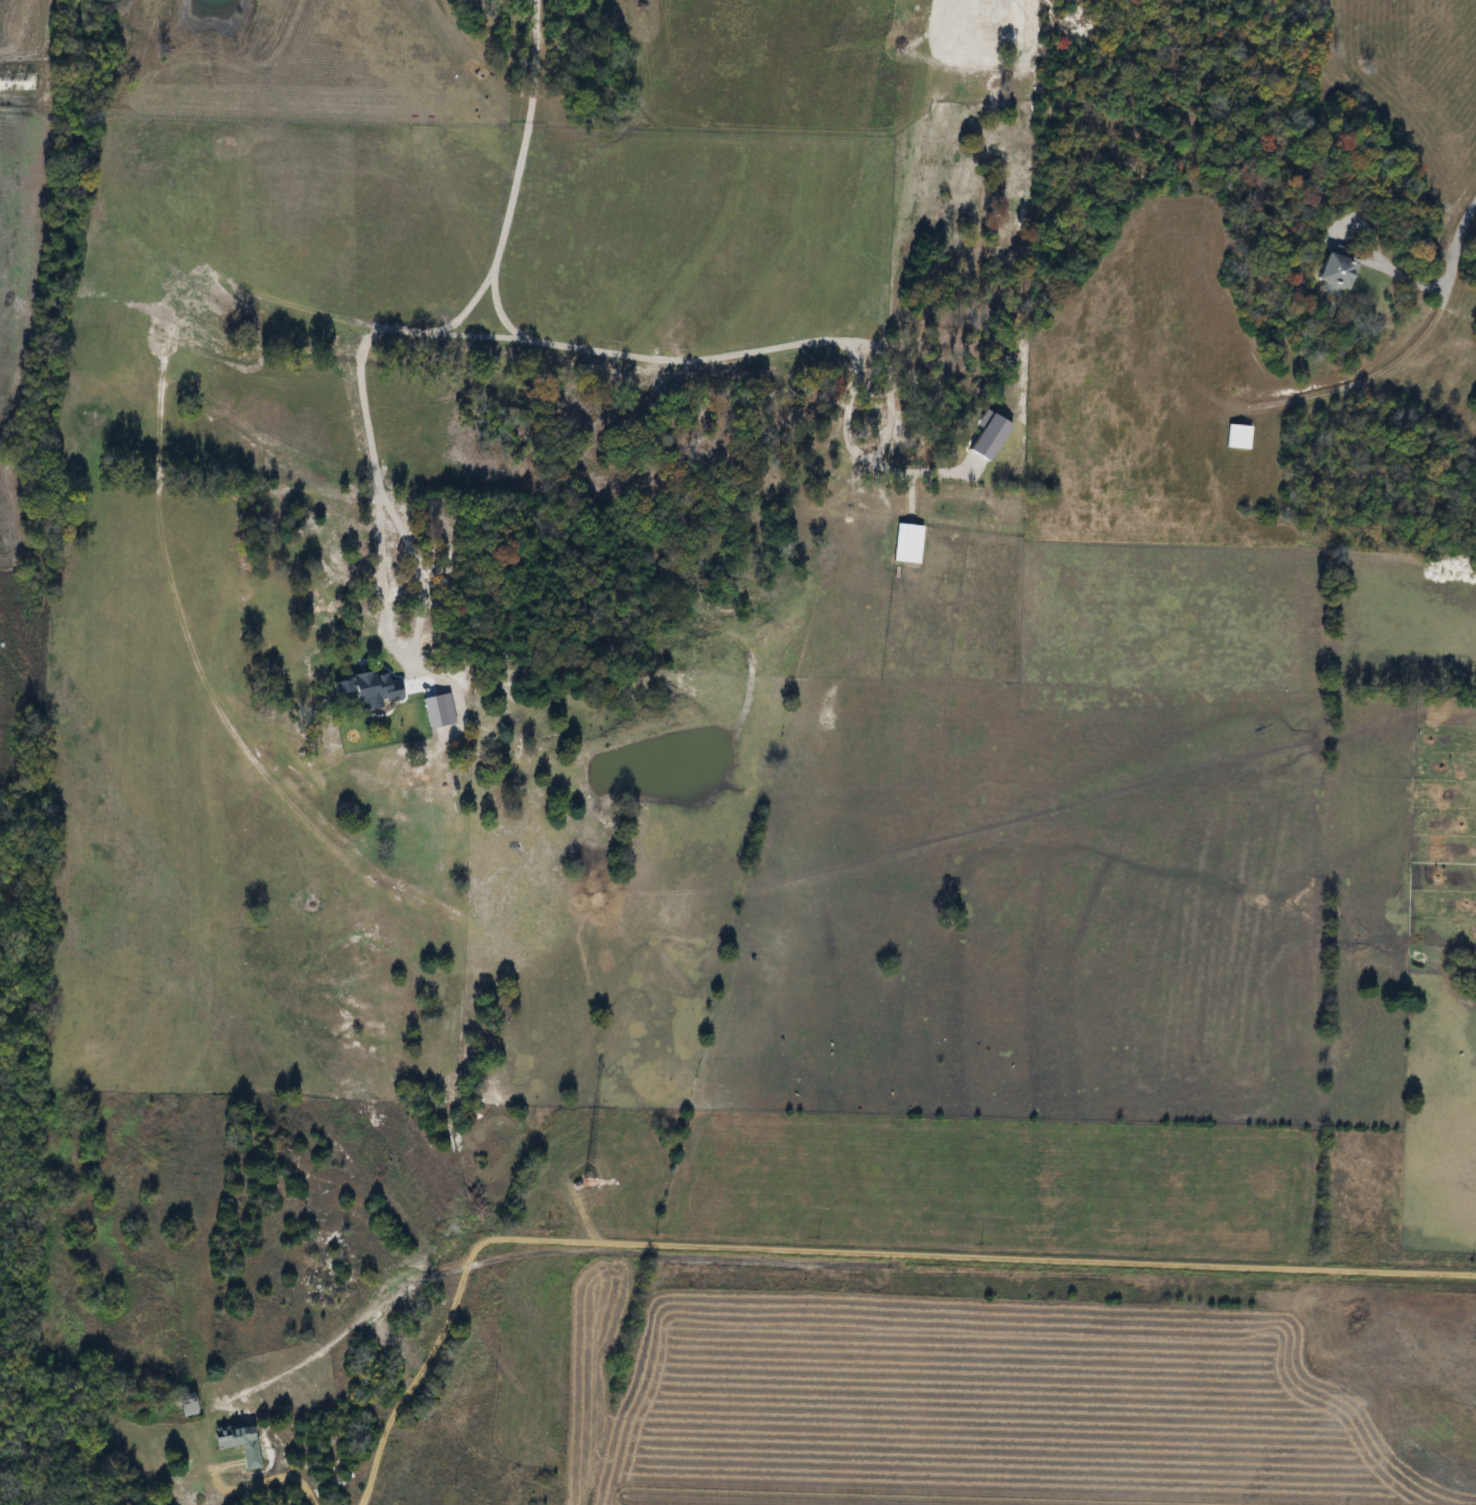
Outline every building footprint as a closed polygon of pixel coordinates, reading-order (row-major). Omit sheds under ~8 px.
[(1029,23),(1029,0),(996,0),(996,23),(1029,23)] [(1319,253),(1311,281),(1323,284),(1321,292),(1339,297),(1349,263),(1345,262),(1349,250),(1333,246),(1330,256),(1319,253)] [(1250,426),(1223,426),(1223,449),(1250,449),(1250,426)] [(249,1471),(265,1468),(258,1424),(218,1430),(221,1450),(245,1447),(249,1471)]
